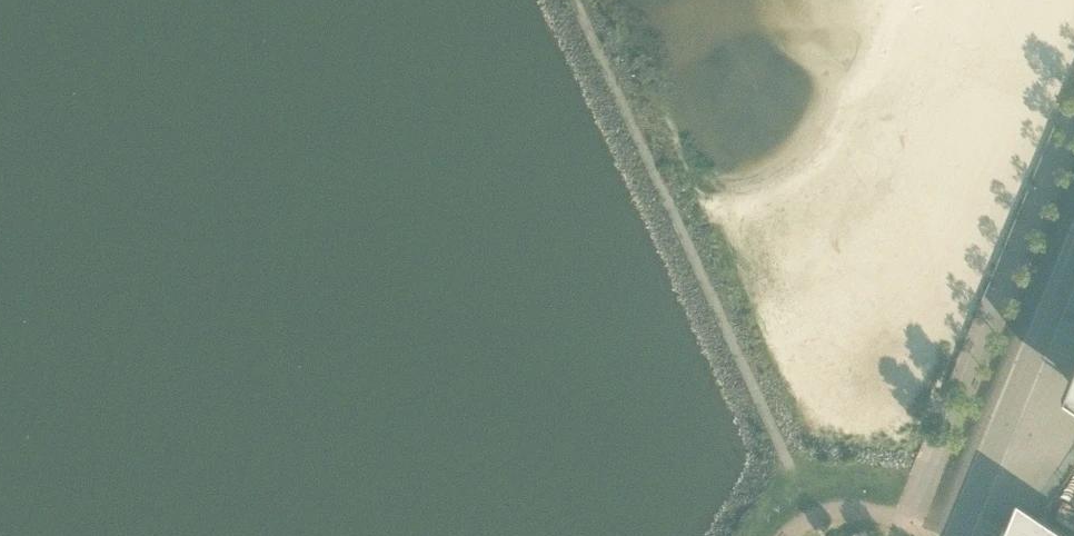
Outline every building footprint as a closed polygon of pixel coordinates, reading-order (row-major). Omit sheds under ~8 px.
[(1004,525),(1000,535),(1073,535),(1040,514),(1004,525)]
